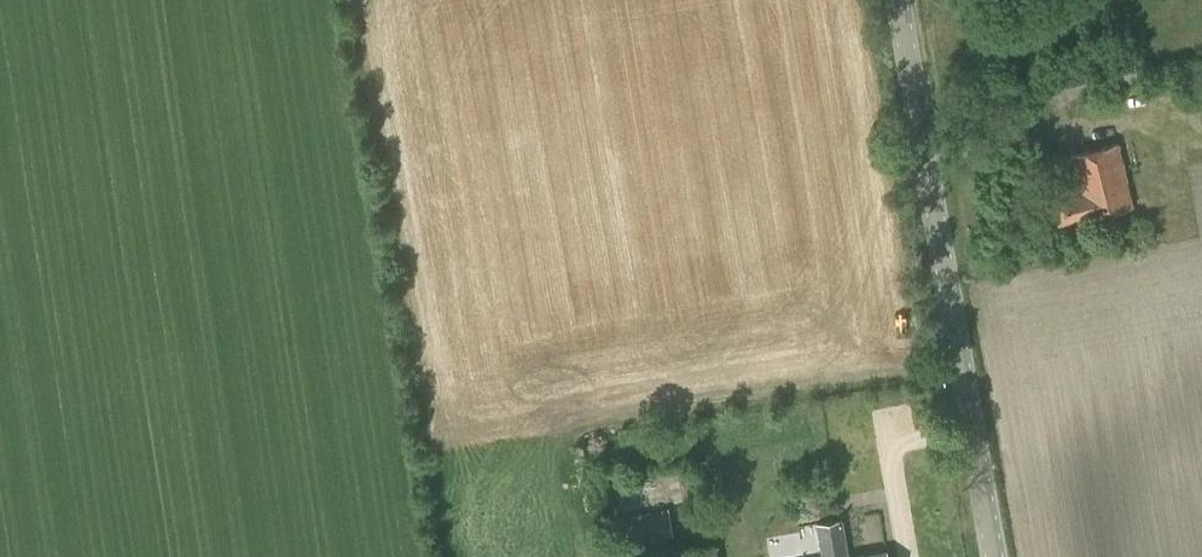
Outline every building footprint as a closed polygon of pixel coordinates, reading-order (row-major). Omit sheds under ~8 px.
[(1050,102),(1139,79),(1132,52),(1044,74),(1050,102)] [(1089,216),(1132,205),(1116,143),(1072,155),(1082,192),(1054,199),(1059,221),(1089,214),(1089,216)] [(668,508),(620,517),(625,545),(674,536),(668,508)] [(841,520),(819,524),(824,556),(887,556),(885,548),(847,555),(841,520)]
